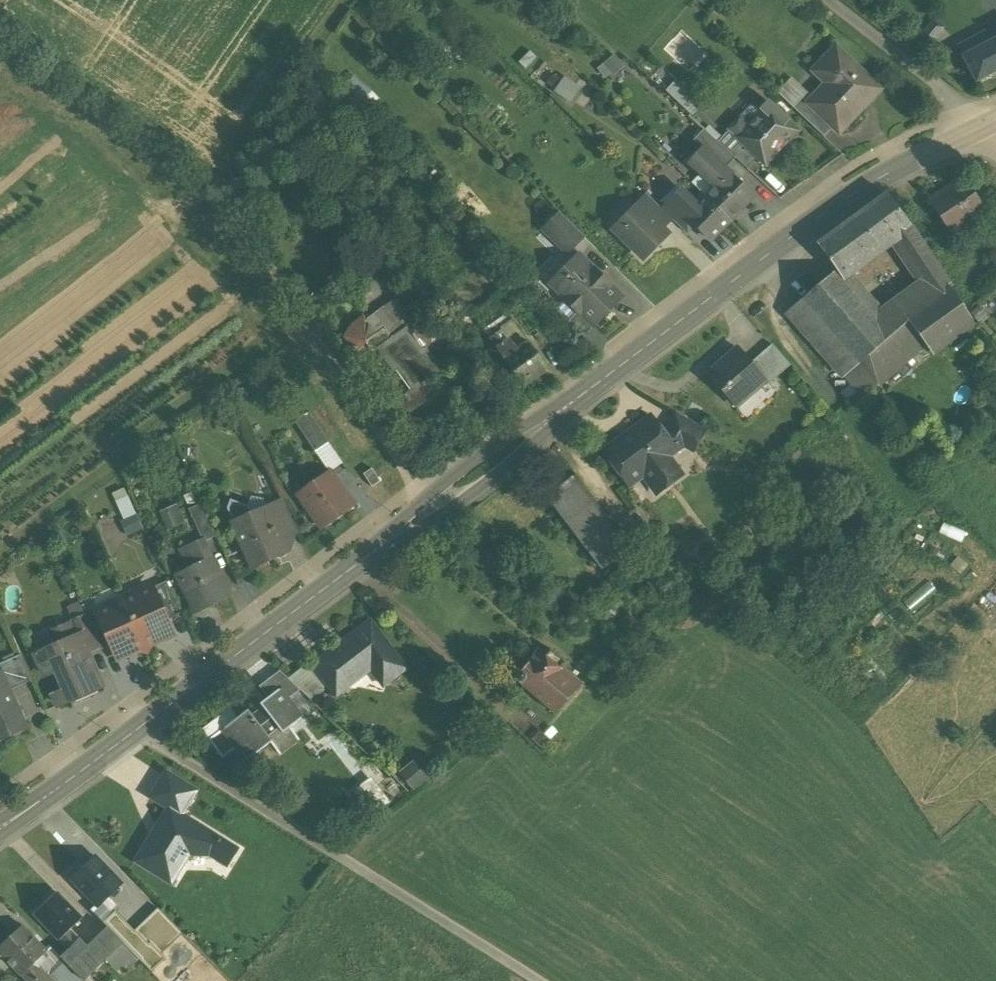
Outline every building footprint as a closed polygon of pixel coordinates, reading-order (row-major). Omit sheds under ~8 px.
[(943,25),(933,19),(923,34),(933,40),(943,25)] [(975,80),(995,70),(995,29),(959,47),(975,80)] [(820,63),(834,76),(825,85),(824,84),(806,103),(805,104),(832,130),(836,134),(868,100),(870,102),(881,90),(835,47),(820,63)] [(611,52),(597,69),(609,80),(624,63),(611,52)] [(563,75),(552,90),(569,102),(579,87),(563,75)] [(673,80),(664,93),(681,105),(690,92),(673,80)] [(832,130),(805,104),(806,103),(801,99),(793,108),(824,138),(832,130)] [(768,104),(747,126),(740,119),(729,131),(736,138),(735,139),(741,144),(757,160),(765,167),(798,133),(768,104)] [(712,138),(703,130),(696,138),(704,146),(712,138)] [(731,155),(712,138),(704,146),(701,150),(724,171),(725,170),(735,159),(731,155)] [(757,160),(741,144),(731,155),(735,159),(747,170),(757,160)] [(724,171),(701,150),(688,163),(716,188),(730,173),(725,170),(724,171)] [(716,188),(706,198),(730,221),(754,197),(730,173),(716,188)] [(962,179),(929,201),(948,228),(963,218),(966,224),(984,211),(962,179)] [(694,203),(682,191),(671,202),(694,224),(711,241),(730,221),(706,198),(703,195),(694,203)] [(910,226),(887,194),(869,207),(893,239),(910,226)] [(662,210),(647,195),(637,205),(661,229),(671,219),(662,210)] [(694,224),(671,202),(662,210),(671,219),(685,233),(694,224)] [(661,229),(637,205),(637,206),(613,229),(644,260),(668,235),(661,229)] [(869,207),(841,227),(840,226),(835,230),(836,231),(817,245),(836,270),(841,276),(893,239),(869,207)] [(583,236),(561,214),(544,231),(567,253),(583,236)] [(910,226),(893,239),(935,299),(950,288),(910,226)] [(596,272),(579,255),(561,273),(565,277),(555,288),(565,299),(564,300),(578,313),(579,312),(593,326),(621,297),(608,284),(606,286),(594,274),(596,272)] [(836,270),(801,300),(858,364),(888,337),(837,280),(841,276),(836,270)] [(935,299),(907,319),(925,345),(930,352),(971,322),(950,288),(935,299)] [(801,300),(786,313),(843,378),(858,364),(801,300)] [(395,301),(374,317),(383,329),(384,329),(391,338),(406,327),(412,323),(395,301)] [(591,329),(575,314),(567,322),(582,338),(591,329)] [(363,319),(352,327),(345,338),(355,351),(365,344),(365,343),(383,329),(374,317),(365,323),(363,319)] [(888,337),(858,364),(878,387),(925,345),(907,319),(888,337)] [(422,321),(416,320),(412,323),(406,327),(419,345),(417,346),(420,351),(426,348),(433,342),(434,338),(422,321)] [(419,345),(406,327),(391,338),(376,349),(377,350),(393,373),(397,371),(411,390),(412,392),(423,385),(424,387),(426,385),(428,383),(427,381),(442,371),(426,348),(420,351),(417,346),(419,345)] [(383,329),(365,343),(365,344),(372,353),(377,350),(376,349),(391,338),(384,329),(383,329)] [(502,331),(491,339),(498,349),(509,342),(502,331)] [(509,342),(498,349),(505,360),(516,352),(509,342)] [(545,371),(527,344),(516,352),(505,360),(524,386),(545,371)] [(771,345),(751,363),(765,380),(769,384),(789,366),(771,345)] [(751,363),(738,349),(708,375),(735,406),(765,380),(751,363)] [(423,385),(412,392),(411,390),(398,400),(407,413),(431,396),(424,387),(423,385)] [(328,443),(308,413),(295,422),(315,452),(328,443)] [(704,429),(677,413),(668,429),(664,432),(684,444),(693,449),(704,429)] [(651,418),(605,453),(629,485),(644,474),(657,493),(680,476),(666,457),(684,444),(664,432),(662,433),(651,418)] [(372,488),(380,482),(372,469),(363,475),(372,488)] [(330,472),(300,493),(315,515),(313,516),(322,529),(354,506),(330,472)] [(630,549),(576,476),(548,497),(602,570),(630,549)] [(123,486),(109,493),(128,534),(142,528),(123,486)] [(282,500),(265,508),(267,512),(268,511),(281,541),(297,533),(282,500)] [(166,530),(185,522),(176,502),(158,510),(166,530)] [(216,537),(201,504),(189,510),(202,541),(203,543),(216,537)] [(267,512),(251,519),(247,529),(238,533),(253,567),(286,553),(281,541),(268,511),(267,512)] [(202,541),(183,555),(190,570),(211,559),(203,543),(202,541)] [(190,570),(177,576),(196,612),(229,595),(211,559),(190,570)] [(166,582),(152,589),(167,621),(181,615),(166,582)] [(167,621),(152,589),(124,601),(144,645),(158,638),(162,640),(169,637),(171,633),(171,632),(167,621)] [(124,601),(97,613),(112,646),(117,657),(121,658),(128,655),(130,651),(144,645),(124,601)] [(89,625),(86,617),(72,623),(78,636),(79,636),(85,649),(98,644),(89,625)] [(100,620),(89,625),(98,644),(101,651),(112,646),(100,620)] [(359,633),(347,642),(346,640),(313,665),(336,695),(375,666),(387,683),(405,669),(370,622),(358,631),(359,633)] [(78,636),(36,656),(45,676),(56,671),(69,701),(102,686),(88,657),(85,649),(79,636),(78,636)] [(98,644),(85,649),(88,657),(101,651),(98,644)] [(564,662),(550,649),(544,656),(559,668),(564,662)] [(544,656),(538,650),(515,676),(516,681),(553,713),(566,700),(554,688),(566,675),(559,668),(544,656)] [(0,665),(0,672),(0,673),(1,673),(10,691),(31,681),(20,656),(0,665)] [(305,666),(288,679),(300,690),(312,702),(325,692),(305,666)] [(288,679),(279,671),(259,687),(268,699),(271,703),(281,695),(286,701),(300,690),(288,679)] [(0,673),(0,740),(26,729),(10,691),(1,673),(0,673)] [(566,675),(554,688),(566,700),(579,686),(566,675)] [(281,695),(271,703),(268,699),(261,705),(264,709),(251,718),(246,712),(224,729),(238,747),(248,761),(271,743),(280,755),(299,741),(290,729),(301,720),(286,701),(281,695)] [(207,723),(213,732),(233,719),(226,710),(207,723)] [(224,729),(209,741),(223,759),(238,747),(224,729)] [(555,746),(539,731),(531,739),(547,755),(555,746)] [(418,760),(402,772),(413,787),(430,774),(418,760)] [(168,808),(182,816),(196,791),(166,773),(151,799),(168,808)] [(168,808),(137,863),(172,883),(192,849),(209,859),(226,869),(238,849),(182,816),(168,808)] [(123,886),(95,857),(72,880),(97,906),(99,908),(106,902),(123,886)] [(82,919),(57,893),(34,914),(60,940),(71,930),(82,919)] [(106,902),(99,908),(97,906),(92,911),(104,924),(116,912),(106,902)] [(136,933),(124,944),(140,960),(175,926),(159,910),(136,932),(136,933)] [(116,912),(104,924),(108,928),(124,944),(136,933),(136,932),(116,912)] [(0,946),(0,954),(9,964),(21,976),(22,975),(35,963),(47,951),(22,925),(0,946)] [(108,928),(91,944),(105,958),(114,949),(132,968),(140,960),(124,944),(108,928)] [(87,947),(71,930),(60,940),(69,950),(77,958),(87,947)] [(87,947),(77,958),(90,972),(105,958),(91,944),(87,947)] [(35,963),(52,980),(65,980),(61,977),(58,980),(51,973),(64,961),(61,958),(50,948),(47,951),(35,963)] [(77,958),(69,950),(61,958),(64,961),(81,980),(90,972),(77,958)] [(0,954),(0,973),(9,964),(0,954)] [(64,961),(51,973),(58,980),(61,977),(65,980),(83,980),(81,980),(64,961)] [(22,975),(28,980),(52,980),(35,963),(22,975)]
